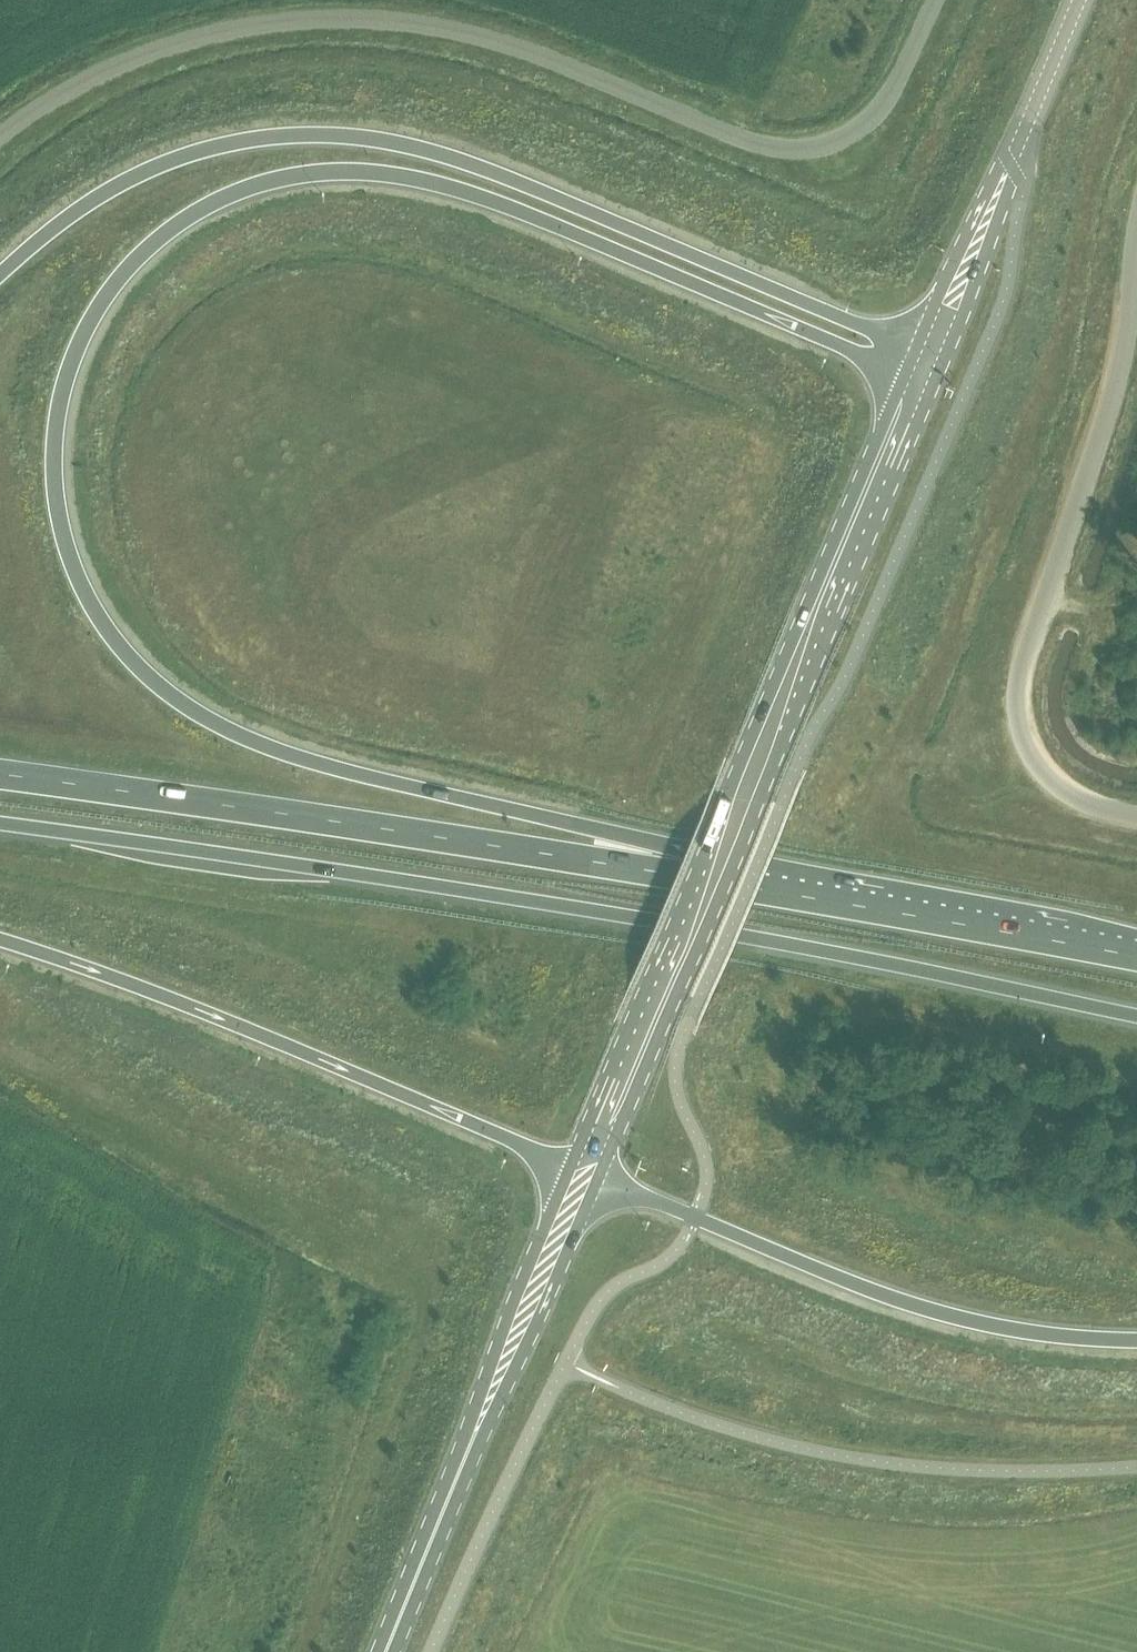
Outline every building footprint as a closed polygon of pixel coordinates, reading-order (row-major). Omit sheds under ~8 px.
[(561,784),(554,791),(575,813),(582,806),(561,784)]
